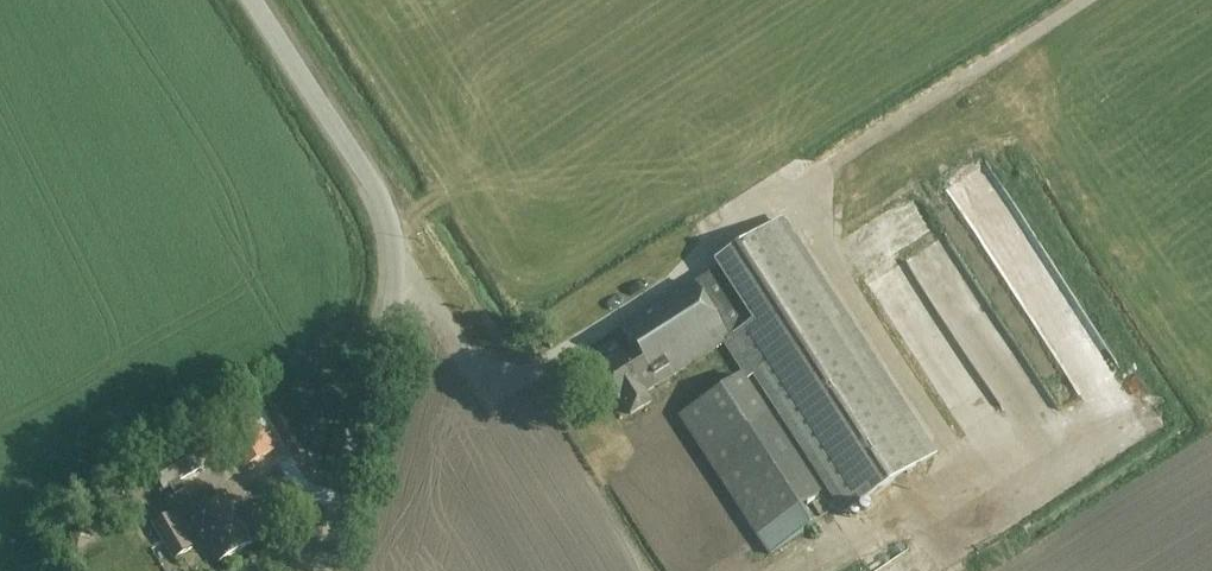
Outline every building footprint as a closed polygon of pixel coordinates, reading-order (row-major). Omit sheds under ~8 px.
[(946,222),(990,199),(970,162),(926,185),(946,222)] [(931,457),(779,220),(714,261),(719,268),(694,284),(693,283),(621,329),(632,345),(598,367),(620,403),(622,401),(630,415),(651,401),(645,392),(723,342),(747,378),(756,372),(846,512),(931,457)] [(930,284),(964,260),(945,234),(912,258),(930,284)] [(556,317),(562,328),(583,316),(577,305),(556,317)] [(823,498),(745,378),(682,418),(760,538),(823,498)] [(267,448),(245,406),(213,423),(224,445),(232,440),(242,460),(267,448)] [(200,470),(187,449),(150,472),(163,493),(200,470)] [(238,514),(226,493),(189,514),(203,540),(205,539),(218,562),(252,542),(237,515),(238,514)] [(180,524),(173,512),(151,524),(172,560),(191,549),(178,526),(180,524)]
